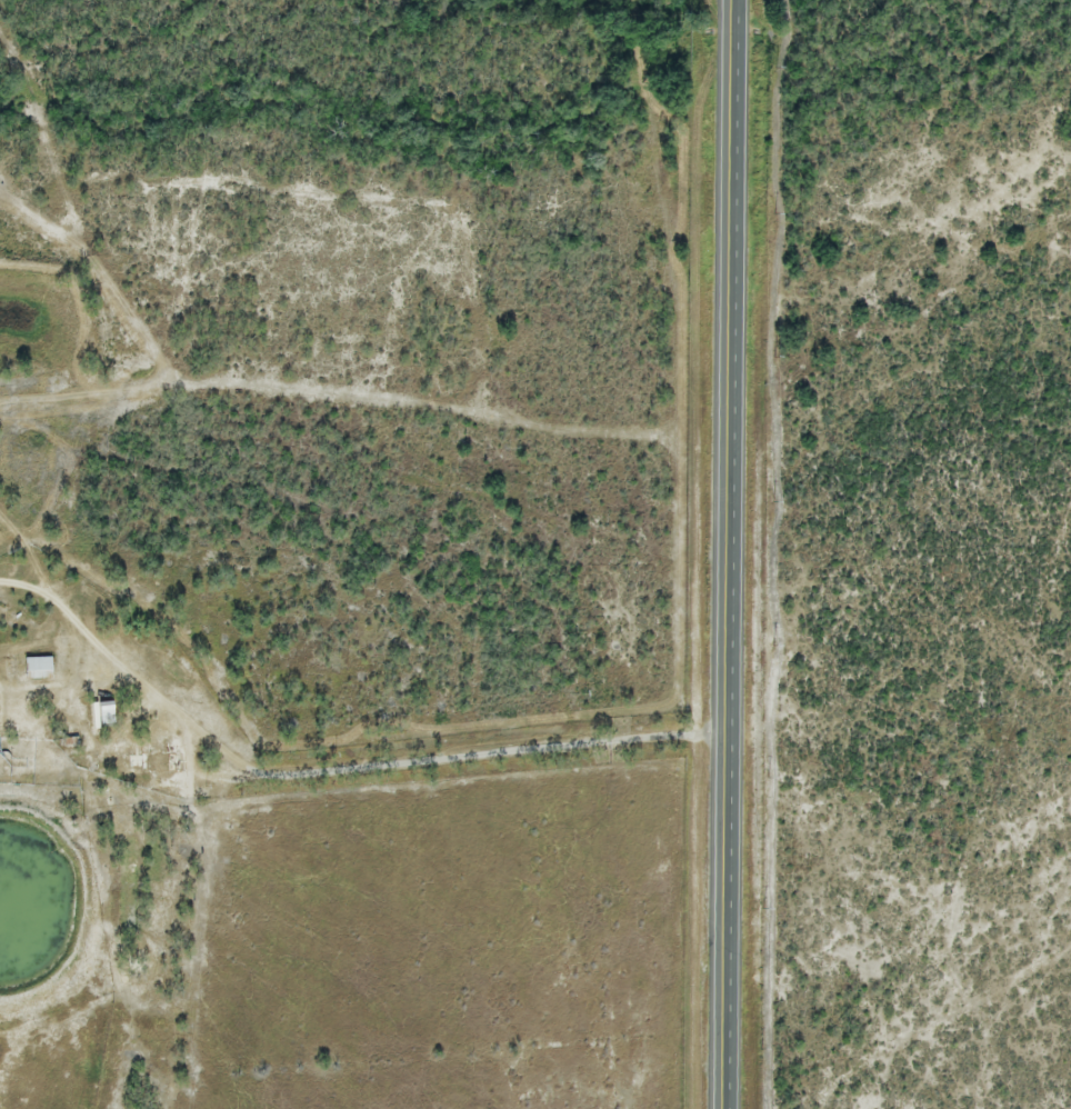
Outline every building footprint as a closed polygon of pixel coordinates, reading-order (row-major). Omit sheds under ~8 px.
[(10,660),(10,681),(49,681),(49,660),(10,660)] [(97,705),(98,725),(111,725),(110,704),(97,705)]
